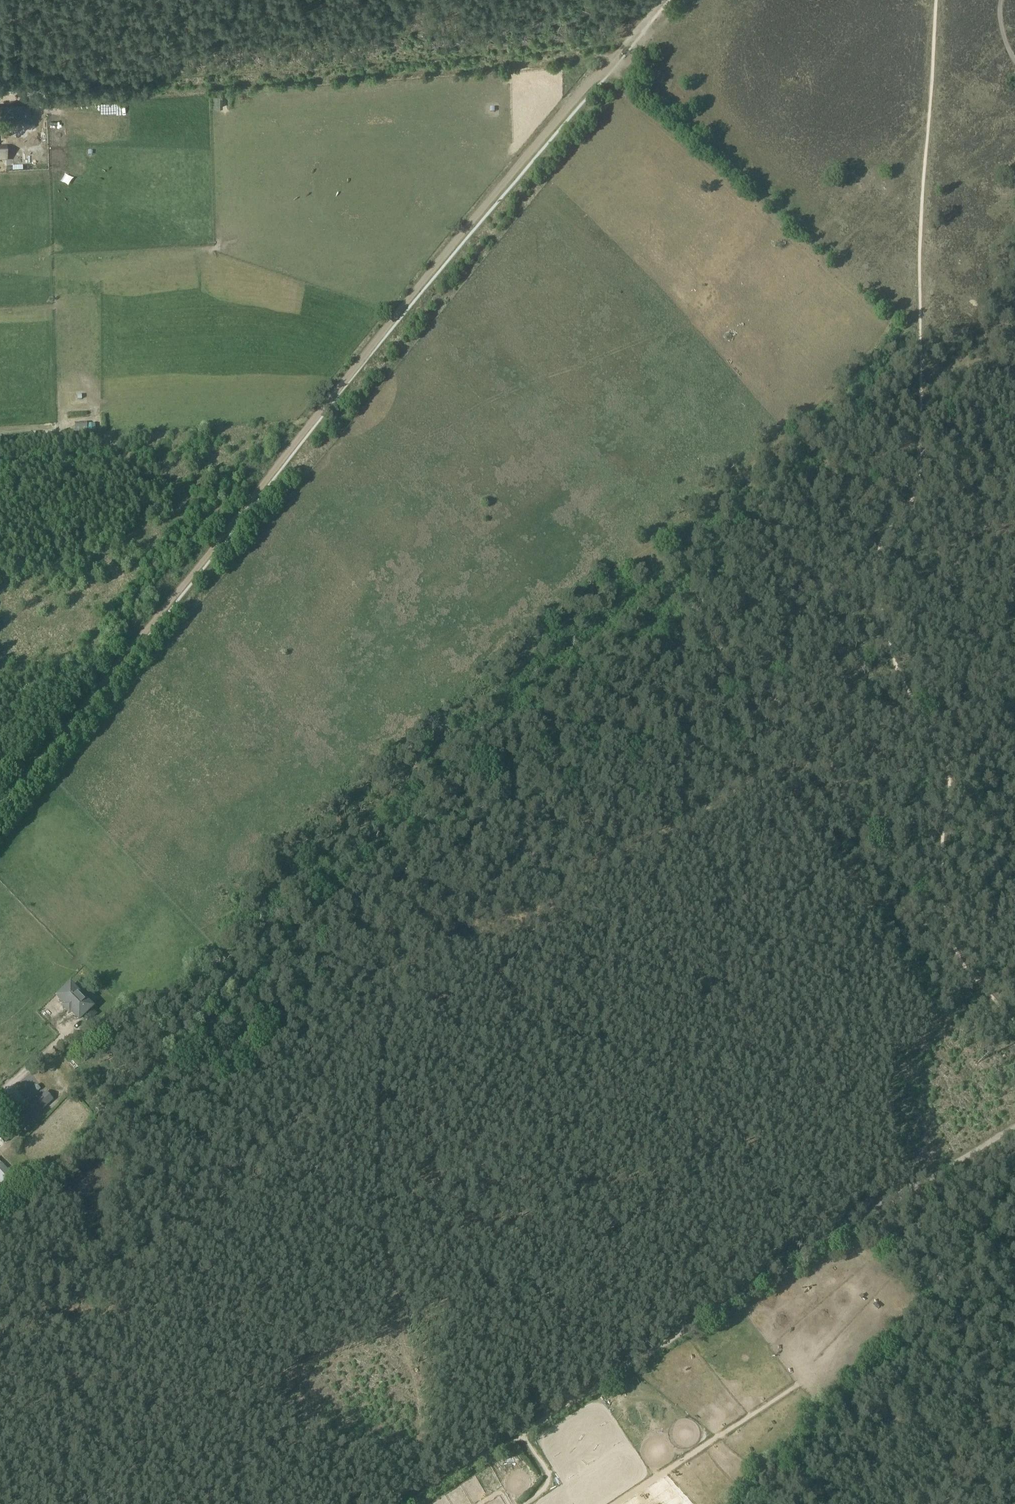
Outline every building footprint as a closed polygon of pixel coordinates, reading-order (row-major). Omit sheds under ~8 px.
[(0,108),(0,124),(7,124),(7,120),(29,119),(29,107),(0,108)] [(79,1019),(92,1007),(71,985),(58,997),(79,1019)] [(11,1141),(56,1101),(49,1093),(3,1132),(11,1141)] [(13,1185),(22,1176),(6,1160),(0,1167),(0,1172),(13,1185)]
